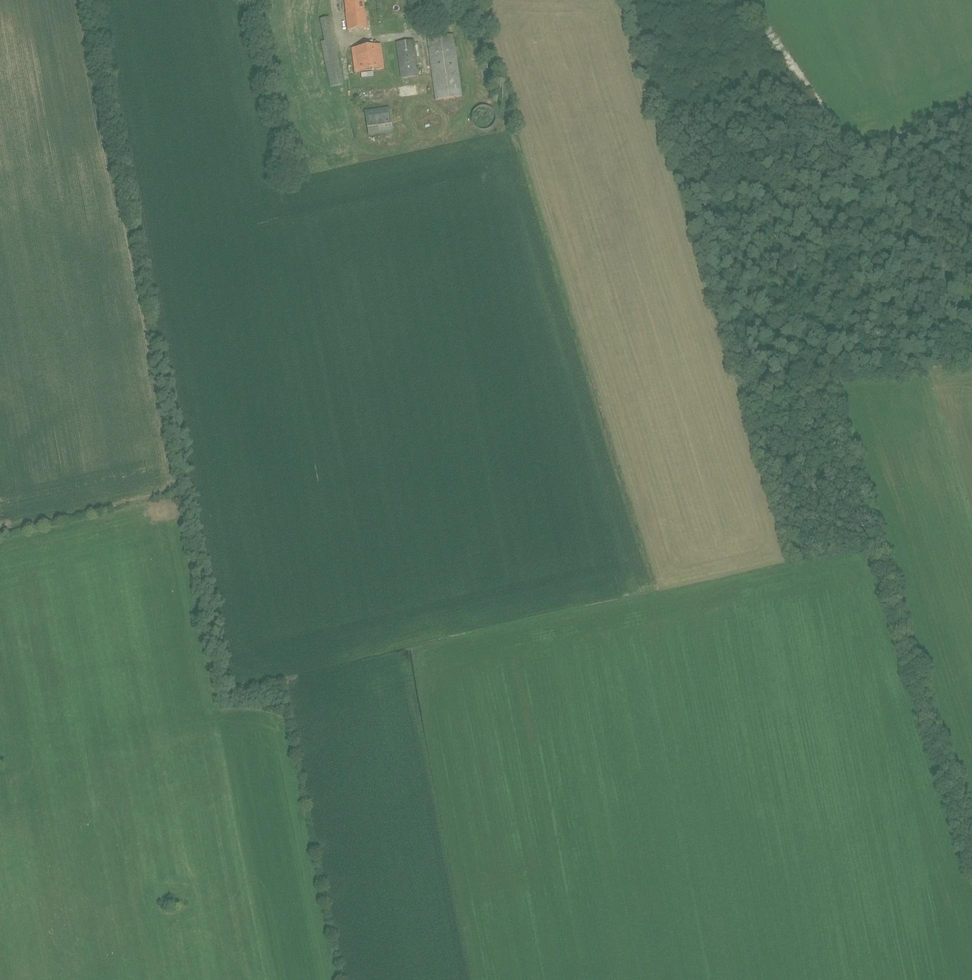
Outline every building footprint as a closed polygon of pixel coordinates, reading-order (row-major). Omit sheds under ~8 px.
[(347,13),(346,13),(349,31),(368,28),(365,11),(364,11),(363,0),(345,0),(347,13)] [(320,20),(325,41),(333,40),(328,18),(320,20)] [(427,39),(436,100),(462,97),(453,35),(427,39)] [(396,43),(402,79),(419,76),(413,41),(396,43)] [(354,49),(357,73),(383,69),(380,45),(354,49)] [(365,111),(368,136),(393,133),(388,108),(365,111)]
